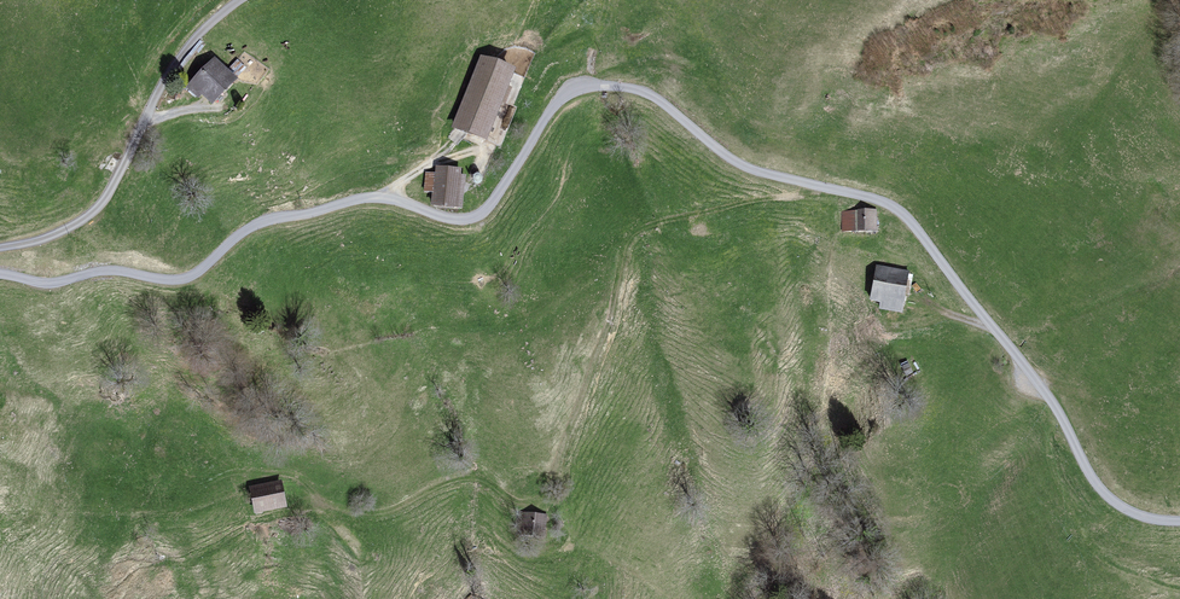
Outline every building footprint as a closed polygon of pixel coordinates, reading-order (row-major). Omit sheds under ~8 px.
[(201,92),(212,102),(236,78),(225,67),(222,70),(214,61),(189,87),(198,96),(201,92)] [(483,139),(511,72),(483,61),(456,128),(448,137),(456,144),(464,135),(465,132),(483,139)] [(434,192),(433,205),(461,208),(465,177),(457,176),(458,169),(437,166),(436,174),(426,173),(425,191),(434,192)] [(842,212),(843,233),(876,231),(875,211),(842,212)] [(903,306),(904,307),(910,272),(887,268),(887,269),(877,267),(871,301),(882,303),(881,309),(902,312),(903,306)] [(906,364),(901,366),(906,376),(910,375),(906,364)] [(256,512),(284,506),(279,481),(251,487),(256,512)] [(519,513),(518,533),(543,534),(544,514),(519,513)]
